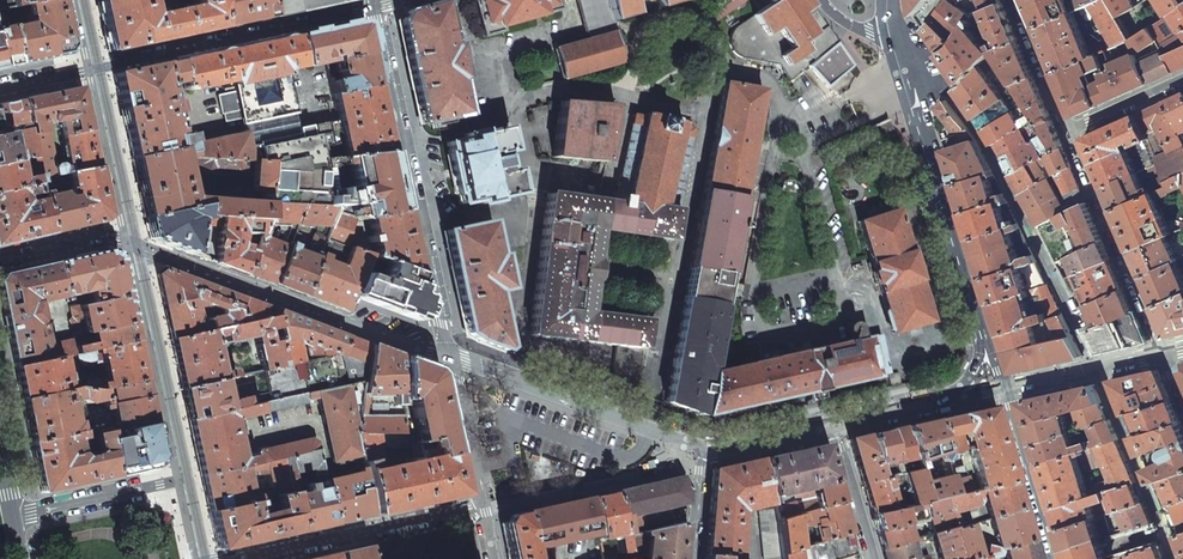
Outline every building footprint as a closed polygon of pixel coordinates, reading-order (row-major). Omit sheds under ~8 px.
[(4,8),(7,8),(13,7),(11,0),(0,0),(0,9),(4,8)] [(7,27),(15,64),(67,54),(72,45),(62,0),(43,0),(26,4),(29,14),(31,17),(30,22),(7,27)] [(109,51),(166,39),(220,28),(218,0),(195,0),(196,6),(152,16),(148,0),(98,0),(109,51)] [(220,28),(248,22),(274,17),(270,0),(218,0),(220,28)] [(274,17),(352,0),(270,0),(274,17)] [(482,36),(501,31),(500,26),(560,9),(558,0),(472,0),(482,36)] [(588,40),(555,49),(563,78),(625,61),(614,19),(608,0),(577,0),(588,40)] [(614,19),(638,13),(634,1),(636,0),(608,0),(614,19)] [(751,15),(750,16),(746,18),(740,22),(732,31),(730,37),(729,41),(729,44),(731,49),(734,52),(735,54),(738,55),(742,57),(783,65),(782,70),(789,80),(807,66),(808,66),(836,41),(821,19),(808,0),(774,0),(767,5),(751,15)] [(916,14),(923,8),(930,0),(914,0),(916,14)] [(935,21),(939,17),(961,39),(971,19),(973,16),(975,15),(973,11),(968,14),(950,0),(930,0),(923,8),(916,14),(925,30),(935,21)] [(979,13),(983,11),(1002,3),(1001,0),(973,0),(979,13)] [(1068,0),(1026,0),(1038,27),(1073,12),(1068,0)] [(1091,3),(1115,46),(1132,40),(1118,16),(1109,0),(1099,0),(1096,1),(1091,3)] [(1118,16),(1134,6),(1131,0),(1109,0),(1118,16)] [(1170,15),(1173,13),(1182,6),(1182,0),(1161,0),(1170,15)] [(442,1),(405,12),(398,22),(405,56),(413,90),(420,124),(458,116),(463,115),(466,115),(462,96),(459,82),(459,80),(463,79),(456,46),(451,46),(451,45),(449,39),(450,39),(449,37),(448,31),(448,30),(447,30),(446,23),(444,15),(445,15),(444,14),(443,8),(443,7),(442,1)] [(1010,23),(1002,3),(983,11),(993,36),(997,37),(998,41),(996,43),(999,49),(1018,42),(1010,23)] [(26,4),(20,5),(23,15),(29,14),(26,4)] [(1088,5),(1081,8),(1083,14),(1091,11),(1088,5)] [(1173,13),(1182,29),(1182,6),(1173,13)] [(993,36),(983,11),(979,13),(975,15),(973,16),(971,19),(974,22),(975,25),(981,24),(992,45),(996,43),(998,41),(997,37),(993,36)] [(1073,12),(1038,27),(1047,49),(1057,72),(1091,57),(1073,12)] [(1151,27),(1159,39),(1162,45),(1182,32),(1182,29),(1173,13),(1170,15),(1151,27)] [(974,22),(971,19),(961,39),(959,43),(942,54),(952,69),(963,84),(969,79),(982,64),(985,61),(990,56),(995,50),(999,49),(996,43),(992,45),(992,46),(990,48),(982,39),(984,37),(981,34),(979,36),(972,27),(975,25),(974,22)] [(930,37),(942,54),(959,43),(935,21),(925,30),(930,37)] [(329,29),(297,35),(303,66),(324,61),(327,61),(327,60),(326,56),(334,55),(335,61),(369,53),(363,28),(356,23),(329,29)] [(15,64),(7,27),(0,29),(0,67),(15,64)] [(1132,40),(1137,52),(1159,39),(1151,27),(1132,40)] [(1162,45),(1168,53),(1168,54),(1182,47),(1182,32),(1162,45)] [(198,56),(178,61),(182,81),(181,81),(182,86),(183,88),(184,90),(186,90),(188,90),(232,81),(234,87),(240,118),(242,124),(294,113),(285,71),(303,66),(297,35),(198,56)] [(1091,50),(1094,55),(1100,53),(1108,49),(1110,48),(1106,40),(1093,47),(1091,50)] [(808,66),(827,87),(853,65),(836,41),(808,66)] [(995,50),(1016,83),(1033,76),(1022,49),(1018,42),(999,49),(995,50)] [(1168,54),(1176,71),(1182,68),(1182,47),(1168,54)] [(1108,49),(1100,53),(1105,66),(1103,67),(1104,71),(1106,70),(1107,70),(1115,67),(1113,62),(1108,49)] [(1096,90),(1101,104),(1127,93),(1151,82),(1143,64),(1140,58),(1137,52),(1113,62),(1115,67),(1107,70),(1106,70),(1104,71),(1107,79),(1103,80),(1103,79),(1099,80),(1100,83),(1098,84),(1100,88),(1096,90)] [(339,80),(329,82),(332,94),(376,84),(372,68),(369,53),(335,61),(339,80)] [(1091,57),(1057,72),(1076,116),(1090,109),(1101,104),(1096,90),(1089,73),(1103,67),(1105,66),(1100,53),(1094,55),(1091,57)] [(1143,64),(1151,82),(1165,76),(1176,71),(1168,54),(1168,53),(1143,64)] [(995,61),(990,56),(985,61),(990,65),(995,61)] [(123,116),(132,158),(189,145),(190,145),(190,144),(188,134),(183,134),(179,135),(177,136),(166,84),(181,81),(182,81),(178,61),(114,74),(123,116)] [(1006,97),(982,64),(969,79),(963,84),(957,89),(973,113),(977,118),(1006,98),(1006,97)] [(1033,76),(1016,83),(1017,84),(1019,87),(1029,104),(1030,106),(1043,100),(1035,82),(1033,76)] [(762,89),(723,82),(697,228),(690,267),(729,274),(737,228),(742,229),(743,224),(738,223),(762,89)] [(332,94),(337,118),(337,119),(296,128),(296,129),(297,133),(298,133),(304,162),(327,160),(325,147),(343,143),(346,156),(333,159),(340,158),(391,152),(383,118),(376,84),(332,94)] [(52,93),(24,99),(29,128),(31,134),(32,134),(46,131),(44,123),(51,122),(59,120),(64,145),(66,157),(67,164),(69,172),(98,166),(81,87),(52,93)] [(217,95),(221,114),(223,114),(225,121),(240,118),(234,87),(224,89),(225,93),(217,95)] [(1175,97),(1167,101),(1182,132),(1182,93),(1175,97)] [(1010,99),(1008,96),(1006,97),(1006,98),(977,118),(981,124),(985,130),(1015,112),(1007,100),(1010,99)] [(29,128),(24,99),(0,104),(0,134),(29,128)] [(938,106),(933,110),(934,115),(940,110),(959,133),(964,133),(970,130),(947,100),(943,103),(938,106)] [(1030,106),(1038,119),(1046,133),(1057,150),(1063,147),(1058,136),(1048,111),(1043,100),(1030,106)] [(607,158),(614,105),(560,101),(560,102),(547,105),(548,110),(560,107),(553,156),(607,161),(607,158)] [(1167,101),(1151,108),(1138,113),(1160,163),(1167,180),(1182,174),(1182,132),(1167,101)] [(1038,119),(1030,106),(1029,104),(1024,106),(1015,112),(985,130),(993,144),(1038,119)] [(247,144),(297,133),(296,129),(296,128),(297,128),(294,113),(242,124),(244,133),(247,144)] [(1091,152),(1095,163),(1128,149),(1137,146),(1146,169),(1150,167),(1160,163),(1138,113),(1110,126),(1084,138),(1091,152)] [(644,117),(633,114),(614,202),(677,210),(692,128),(682,126),(683,123),(645,114),(644,117)] [(877,123),(883,133),(893,129),(887,119),(877,123)] [(1038,119),(993,144),(997,151),(1001,158),(1046,133),(1038,119)] [(46,131),(32,134),(36,157),(39,174),(40,179),(55,176),(53,168),(54,166),(47,130),(52,129),(51,122),(44,123),(46,131)] [(16,161),(14,156),(17,155),(18,160),(36,157),(32,134),(31,134),(29,128),(0,134),(0,164),(16,161)] [(482,131),(464,134),(465,139),(446,143),(448,154),(446,154),(455,193),(457,193),(459,205),(478,200),(479,205),(497,201),(497,198),(522,193),(517,170),(516,170),(515,164),(506,166),(504,159),(513,157),(512,151),(513,150),(508,128),(482,133),(482,131)] [(964,133),(959,133),(963,143),(945,149),(949,164),(955,183),(993,172),(977,140),(970,130),(964,133)] [(190,145),(189,145),(191,156),(250,160),(247,144),(244,133),(190,144),(190,145)] [(297,133),(247,144),(250,160),(270,161),(270,163),(289,164),(304,162),(298,133),(297,133)] [(1010,175),(1057,150),(1046,133),(1001,158),(1003,162),(1010,175)] [(270,163),(270,161),(250,160),(191,156),(189,145),(132,158),(145,217),(201,205),(203,215),(222,216),(266,219),(267,203),(270,163)] [(1020,194),(1050,176),(1056,173),(1071,166),(1067,157),(1063,147),(1057,150),(1010,175),(1012,179),(1020,194)] [(1136,167),(1128,149),(1095,163),(1103,180),(1105,186),(1138,172),(1137,169),(1139,168),(1138,166),(1136,167)] [(350,164),(354,185),(349,186),(350,190),(348,191),(347,188),(334,190),(328,191),(327,206),(337,206),(336,210),(355,217),(361,219),(366,218),(403,210),(397,180),(391,152),(340,158),(341,166),(350,164)] [(18,160),(18,161),(21,178),(34,175),(39,174),(36,157),(18,160)] [(289,164),(287,204),(305,205),(327,206),(328,191),(334,190),(329,168),(341,166),(340,158),(333,159),(327,160),(304,162),(289,164)] [(36,184),(34,175),(21,178),(18,161),(18,160),(16,161),(0,164),(0,191),(36,184)] [(54,166),(53,168),(55,176),(69,172),(67,164),(62,165),(60,163),(54,166)] [(270,163),(267,203),(287,204),(289,164),(270,163)] [(906,163),(896,166),(901,183),(911,180),(906,163)] [(1167,180),(1160,163),(1150,167),(1159,187),(1163,185),(1165,188),(1169,186),(1167,180)] [(912,167),(916,180),(919,179),(922,178),(918,165),(912,167)] [(98,166),(69,172),(70,179),(72,188),(74,196),(79,226),(103,221),(109,216),(104,191),(98,166)] [(1056,173),(1066,193),(1080,187),(1073,171),(1071,166),(1056,173)] [(55,176),(40,179),(41,183),(41,185),(70,179),(69,172),(55,176)] [(995,195),(993,188),(991,180),(996,178),(993,172),(955,183),(957,190),(964,212),(1001,201),(1003,200),(1007,199),(1003,193),(995,195)] [(1148,195),(1138,172),(1105,186),(1113,205),(1115,209),(1148,195)] [(1167,180),(1169,186),(1165,188),(1167,191),(1170,190),(1170,191),(1182,185),(1182,174),(1167,180)] [(1060,196),(1050,176),(1020,194),(1029,209),(1030,212),(1060,196)] [(0,191),(0,245),(50,233),(44,203),(43,197),(26,201),(24,196),(38,193),(36,184),(0,191)] [(1060,214),(1087,202),(1080,187),(1066,193),(1060,196),(1030,212),(1036,224),(1037,225),(1060,214)] [(47,195),(43,196),(43,197),(44,203),(66,197),(66,196),(60,192),(47,195)] [(1172,233),(1156,192),(1148,195),(1115,209),(1123,229),(1132,250),(1167,235),(1172,233)] [(534,313),(531,334),(608,343),(608,344),(618,345),(644,348),(645,348),(649,320),(589,313),(592,285),(598,278),(599,264),(596,256),(599,228),(659,236),(659,237),(674,238),(678,211),(677,210),(614,202),(549,194),(534,313)] [(66,197),(44,203),(50,233),(79,226),(74,196),(70,196),(66,197)] [(1004,212),(1001,201),(964,212),(972,237),(1018,222),(1012,210),(1004,212)] [(1095,222),(1087,202),(1060,214),(1066,226),(1073,223),(1075,229),(1078,228),(1078,229),(1070,233),(1080,253),(1104,241),(1095,222)] [(266,219),(266,222),(272,222),(276,222),(298,223),(305,205),(287,204),(267,203),(266,219)] [(201,205),(145,217),(149,238),(193,254),(197,220),(204,219),(203,215),(201,205)] [(298,223),(330,226),(336,210),(337,206),(327,206),(305,205),(298,223)] [(326,238),(325,239),(344,246),(355,217),(336,210),(330,226),(326,238)] [(410,240),(403,210),(366,218),(370,236),(365,237),(366,243),(371,242),(374,252),(372,256),(375,258),(383,260),(417,273),(410,240)] [(897,210),(858,222),(871,262),(868,263),(870,272),(871,272),(874,284),(878,284),(893,333),(931,321),(897,210)] [(222,216),(203,215),(204,219),(204,225),(221,226),(222,216)] [(218,248),(216,263),(246,274),(254,252),(247,250),(249,245),(242,243),(244,233),(260,235),(266,222),(266,219),(222,216),(221,226),(220,231),(219,231),(217,248),(218,248)] [(489,221),(444,231),(451,266),(454,282),(458,299),(459,299),(466,333),(476,340),(504,350),(507,347),(495,291),(508,288),(501,255),(497,256),(489,221)] [(260,235),(260,236),(266,238),(271,225),(272,222),(266,222),(260,235)] [(298,223),(276,222),(279,229),(274,242),(289,247),(295,232),(298,223)] [(1021,228),(1018,222),(972,237),(978,257),(984,277),(1036,261),(1033,255),(1025,257),(1024,258),(1023,260),(1020,261),(1010,232),(1021,228)] [(289,247),(289,248),(293,249),(299,234),(295,232),(289,247)] [(242,243),(249,245),(247,250),(254,252),(260,236),(260,235),(244,233),(242,243)] [(318,259),(325,239),(325,238),(314,234),(309,246),(310,248),(309,252),(307,251),(305,254),(318,259)] [(1028,243),(1023,234),(1019,236),(1023,245),(1028,243)] [(1143,276),(1177,261),(1167,235),(1132,250),(1135,256),(1143,276)] [(254,252),(246,274),(275,284),(289,248),(289,247),(274,242),(266,238),(260,236),(254,252)] [(318,259),(305,295),(347,311),(353,295),(353,294),(361,274),(368,255),(344,246),(325,239),(318,259)] [(1107,250),(1104,241),(1080,253),(1071,256),(1078,273),(1111,259),(1107,250)] [(289,248),(275,284),(305,295),(318,259),(305,254),(293,249),(289,248)] [(109,250),(56,262),(64,296),(89,289),(92,300),(89,300),(89,303),(79,305),(85,332),(93,331),(132,322),(118,255),(109,250)] [(361,274),(353,294),(353,295),(364,298),(364,299),(410,316),(410,315),(417,318),(425,312),(424,308),(417,273),(383,260),(382,263),(385,264),(380,281),(369,277),(375,258),(372,256),(368,255),(361,274)] [(1113,264),(1111,259),(1078,273),(1086,292),(1090,303),(1124,289),(1113,264)] [(992,301),(1048,284),(1036,261),(984,277),(990,295),(992,301)] [(1177,261),(1143,276),(1146,282),(1156,306),(1182,294),(1182,273),(1177,261)] [(0,278),(0,296),(15,367),(49,358),(46,342),(37,303),(64,296),(56,262),(3,274),(0,278)] [(729,274),(690,267),(666,402),(702,415),(703,415),(711,372),(729,274)] [(213,330),(276,316),(277,316),(278,311),(165,269),(158,275),(171,339),(213,330)] [(1002,333),(1043,320),(1050,318),(1063,314),(1056,300),(1048,284),(992,301),(1000,329),(1002,333)] [(1090,330),(1134,312),(1126,295),(1124,289),(1090,303),(1079,308),(1090,330)] [(1156,306),(1169,336),(1182,333),(1182,294),(1156,306)] [(72,317),(70,319),(73,335),(85,332),(79,305),(70,307),(72,317)] [(348,336),(278,311),(277,316),(276,316),(279,327),(281,336),(282,341),(277,342),(283,366),(304,361),(299,339),(305,342),(341,355),(348,336)] [(1134,312),(1090,330),(1092,334),(1100,352),(1126,346),(1146,341),(1138,323),(1134,312)] [(1070,329),(1063,314),(1050,318),(1059,335),(1053,336),(1054,339),(1048,340),(1043,320),(1002,333),(1013,371),(1050,363),(1083,356),(1070,329)] [(276,316),(213,330),(214,337),(216,336),(216,337),(222,336),(222,335),(224,334),(226,342),(226,343),(254,336),(256,345),(259,360),(260,360),(262,370),(283,366),(277,342),(282,341),(281,336),(278,337),(277,338),(270,339),(267,330),(279,327),(276,316)] [(74,346),(75,353),(94,348),(136,340),(134,331),(132,322),(93,331),(95,341),(84,344),(74,346)] [(213,330),(171,339),(174,352),(177,364),(182,389),(223,379),(237,376),(235,370),(223,373),(214,337),(213,330)] [(72,335),(46,342),(49,358),(59,356),(74,353),(75,353),(74,346),(72,339),(72,335)] [(748,363),(711,372),(703,415),(720,411),(719,410),(757,402),(875,376),(875,374),(888,372),(879,335),(867,338),(866,336),(748,363)] [(365,379),(371,345),(348,336),(341,355),(347,383),(365,379)] [(72,339),(74,346),(84,344),(82,337),(72,339)] [(136,340),(94,348),(95,353),(100,352),(103,366),(104,370),(107,383),(100,384),(101,389),(109,387),(145,379),(140,360),(136,340)] [(341,355),(305,342),(304,344),(308,345),(310,360),(326,357),(341,355)] [(402,357),(371,345),(365,379),(362,396),(356,433),(377,433),(403,433),(403,395),(402,357)] [(644,348),(618,345),(613,381),(638,390),(644,348)] [(75,353),(74,353),(78,371),(103,366),(100,352),(95,353),(94,348),(75,353)] [(308,391),(316,390),(347,383),(341,355),(326,357),(310,360),(304,361),(283,366),(262,370),(269,401),(308,391)] [(49,358),(15,367),(18,383),(21,399),(67,389),(65,382),(68,382),(67,378),(64,379),(59,356),(49,358)] [(433,368),(402,357),(403,395),(413,399),(411,403),(420,442),(431,440),(433,449),(435,448),(437,457),(456,453),(446,410),(438,374),(433,368)] [(1125,414),(1171,400),(1163,381),(1158,369),(1139,373),(1112,379),(1125,414)] [(104,370),(79,375),(81,389),(93,391),(99,389),(101,389),(100,384),(107,383),(104,370)] [(887,375),(890,387),(893,386),(901,385),(898,372),(887,375)] [(145,379),(109,387),(112,403),(148,396),(146,388),(145,379)] [(189,421),(232,410),(258,404),(257,398),(229,404),(225,388),(223,379),(182,389),(186,405),(189,421)] [(347,383),(316,390),(332,462),(362,455),(359,438),(356,433),(362,396),(365,379),(347,383)] [(229,404),(257,398),(253,382),(225,388),(229,404)] [(1064,390),(1022,400),(1028,422),(1066,411),(1076,408),(1101,401),(1094,383),(1064,390)] [(67,389),(21,399),(26,420),(30,442),(78,431),(76,421),(73,422),(69,400),(79,398),(79,400),(85,403),(102,400),(99,389),(93,391),(81,389),(72,387),(67,389)] [(101,389),(99,389),(102,400),(103,405),(112,403),(109,387),(101,389)] [(269,401),(260,403),(261,412),(310,400),(309,397),(308,391),(269,401)] [(103,405),(104,408),(111,406),(115,426),(107,428),(107,431),(108,433),(154,423),(151,409),(148,396),(112,403),(103,405)] [(1134,435),(1180,422),(1173,405),(1171,400),(1125,414),(1129,424),(1133,435),(1134,435)] [(1101,401),(1076,408),(1083,428),(1091,425),(1110,419),(1109,418),(1108,419),(1102,403),(1101,401)] [(242,459),(233,419),(261,412),(260,403),(258,404),(232,410),(189,421),(195,448),(201,476),(255,464),(257,464),(255,456),(242,459)] [(102,405),(89,408),(93,428),(94,434),(107,431),(107,428),(115,426),(111,406),(104,408),(103,405),(102,405)] [(993,406),(936,419),(946,452),(946,454),(949,453),(968,448),(980,487),(976,487),(977,490),(980,489),(1015,481),(1005,447),(993,406)] [(1066,411),(1028,422),(1034,439),(1035,443),(1071,431),(1074,431),(1073,427),(1070,427),(1066,411)] [(925,421),(906,426),(915,457),(916,461),(930,456),(939,454),(946,452),(936,419),(925,421)] [(1098,442),(1099,445),(1118,439),(1110,421),(1110,419),(1091,425),(1098,442)] [(1134,435),(1141,454),(1163,445),(1165,451),(1164,452),(1164,455),(1164,456),(1168,460),(1146,469),(1152,482),(1182,471),(1182,429),(1180,422),(1134,435)] [(154,423),(108,433),(113,477),(115,476),(152,469),(155,467),(158,463),(160,461),(160,458),(161,458),(161,457),(161,456),(161,454),(159,443),(157,438),(154,423)] [(900,427),(886,430),(896,462),(915,457),(906,426),(900,427)] [(108,433),(107,431),(94,434),(93,428),(78,431),(30,442),(40,491),(41,492),(42,493),(113,477),(108,433)] [(882,431),(868,434),(878,466),(884,464),(896,462),(886,430),(882,431)] [(1071,431),(1035,443),(1039,458),(1041,462),(1077,451),(1091,448),(1090,444),(1088,440),(1075,444),(1071,431)] [(377,433),(356,433),(359,438),(362,455),(364,463),(373,461),(382,459),(380,447),(377,433)] [(403,433),(377,433),(380,447),(411,448),(413,444),(411,433),(403,433)] [(855,462),(861,481),(881,477),(878,466),(868,434),(864,435),(848,439),(855,462)] [(258,450),(255,456),(257,464),(283,458),(317,450),(318,450),(316,441),(310,438),(270,447),(269,445),(259,447),(259,450),(258,450)] [(1118,439),(1099,445),(1106,464),(1113,479),(1116,487),(1133,482),(1136,481),(1127,459),(1118,439)] [(373,461),(364,463),(365,467),(375,514),(422,504),(464,494),(456,453),(437,457),(435,448),(433,449),(431,440),(420,442),(413,444),(411,448),(414,461),(375,469),(373,461)] [(801,449),(763,457),(772,497),(837,482),(825,444),(801,449)] [(1091,448),(1077,451),(1083,471),(1106,464),(1099,445),(1091,448)] [(317,450),(283,458),(291,493),(299,531),(318,527),(334,523),(324,481),(317,450)] [(1077,451),(1041,462),(1048,485),(1054,506),(1089,496),(1091,495),(1089,491),(1083,471),(1077,451)] [(946,452),(939,454),(946,474),(952,473),(950,468),(946,454),(946,452)] [(930,456),(916,461),(918,464),(919,469),(922,479),(930,476),(927,465),(932,463),(931,461),(931,460),(930,456)] [(713,469),(709,512),(707,544),(706,556),(723,557),(723,558),(738,558),(741,510),(773,503),(772,497),(763,457),(713,469)] [(257,464),(255,464),(256,469),(257,473),(269,472),(272,486),(274,497),(276,496),(291,493),(283,458),(257,464)] [(255,464),(201,476),(205,493),(247,484),(244,471),(256,469),(255,464)] [(970,491),(963,464),(950,468),(952,473),(952,475),(958,494),(970,491)] [(375,514),(365,467),(359,469),(360,472),(324,481),(334,523),(375,514)] [(915,469),(903,472),(914,504),(922,502),(929,501),(923,482),(922,479),(919,469),(915,469)] [(1152,482),(1155,490),(1164,486),(1164,485),(1166,484),(1174,503),(1182,500),(1182,471),(1152,482)] [(881,477),(861,481),(865,496),(871,514),(899,507),(908,505),(907,501),(899,503),(894,505),(887,480),(898,478),(896,474),(885,476),(881,477)] [(952,475),(923,482),(929,501),(944,497),(958,494),(952,475)] [(680,476),(613,491),(619,518),(633,514),(686,502),(688,488),(680,476)] [(1096,482),(1089,491),(1091,495),(1108,490),(1116,487),(1113,479),(1096,482)] [(1015,481),(980,489),(982,493),(989,519),(1023,507),(1018,492),(1015,481)] [(776,519),(794,515),(800,514),(843,503),(837,482),(772,497),(773,503),(775,509),(776,519)] [(1116,487),(1108,490),(1109,493),(1115,511),(1120,510),(1141,503),(1138,495),(1133,482),(1116,487)] [(247,484),(205,493),(207,502),(209,511),(257,501),(274,497),(272,486),(254,491),(250,497),(247,484)] [(958,494),(944,497),(948,512),(951,527),(952,530),(964,527),(960,518),(956,520),(952,512),(976,506),(979,500),(977,496),(982,493),(980,489),(977,490),(970,491),(958,494)] [(1091,495),(1089,496),(1091,503),(1109,498),(1108,494),(1109,493),(1108,490),(1091,495)] [(607,493),(590,496),(598,533),(599,538),(616,534),(618,549),(619,553),(626,552),(623,537),(619,518),(613,491),(607,493)] [(257,501),(209,511),(217,549),(258,540),(299,531),(291,493),(276,496),(277,500),(280,510),(261,515),(255,516),(254,512),(253,506),(257,505),(257,501)] [(274,497),(257,501),(257,505),(253,506),(254,512),(261,511),(261,515),(280,510),(277,500),(276,496),(274,497)] [(562,503),(523,512),(527,530),(525,530),(529,548),(530,548),(541,545),(598,533),(590,496),(562,503)] [(1089,496),(1054,506),(1058,519),(1061,528),(1095,517),(1091,503),(1089,496)] [(929,501),(922,502),(923,504),(926,518),(928,517),(948,512),(944,497),(929,501)] [(1174,503),(1182,525),(1182,500),(1174,503)] [(908,505),(899,507),(901,513),(915,510),(914,506),(923,504),(922,502),(914,504),(908,505)] [(1141,503),(1120,510),(1128,530),(1133,528),(1152,522),(1145,503),(1144,502),(1141,503)] [(843,503),(800,514),(803,525),(812,527),(815,526),(819,542),(851,532),(846,514),(843,503)] [(899,507),(871,514),(872,518),(876,531),(904,524),(901,513),(899,507)] [(1023,507),(989,519),(998,548),(1003,550),(1004,549),(1033,539),(1029,527),(1023,507)] [(759,510),(762,535),(765,534),(765,536),(779,536),(777,523),(776,519),(775,509),(759,510)] [(509,558),(532,558),(530,548),(529,548),(525,530),(527,530),(523,512),(507,515),(501,524),(507,549),(509,558)] [(948,512),(928,517),(933,533),(951,527),(948,512)] [(619,518),(623,537),(637,534),(633,514),(619,518)] [(794,515),(776,519),(777,523),(779,536),(781,553),(799,548),(798,545),(794,515)] [(1095,517),(1061,528),(1064,540),(1067,549),(1101,538),(1101,537),(1104,536),(1103,534),(1100,535),(1096,520),(1099,521),(1105,519),(1104,515),(1095,517)] [(643,533),(643,535),(646,535),(643,558),(681,558),(684,532),(684,522),(680,524),(679,524),(643,533)] [(1138,540),(1142,549),(1157,544),(1161,543),(1152,522),(1133,528),(1138,540)] [(904,524),(876,531),(877,537),(881,548),(909,540),(908,536),(904,524)] [(952,530),(961,558),(970,558),(979,556),(978,552),(969,525),(964,527),(952,530)] [(931,533),(938,558),(961,558),(952,530),(951,527),(933,533),(931,533)] [(1123,532),(1126,540),(1135,538),(1138,540),(1133,528),(1128,530),(1123,532)] [(808,546),(812,558),(838,558),(858,553),(851,532),(819,542),(808,546)] [(623,537),(626,552),(627,558),(643,558),(646,535),(643,535),(643,533),(637,534),(623,537)] [(762,535),(765,558),(782,558),(781,553),(779,536),(765,536),(765,534),(762,535)] [(881,548),(884,558),(929,558),(928,554),(918,557),(913,543),(923,540),(922,536),(916,538),(909,540),(881,548)] [(1067,549),(1070,558),(1108,558),(1103,543),(1106,542),(1105,539),(1102,540),(1101,538),(1067,549)] [(1004,549),(1005,554),(1007,558),(1039,558),(1038,555),(1033,539),(1004,549)] [(1128,554),(1130,558),(1163,558),(1157,544),(1142,549),(1134,551),(1128,554)] [(530,548),(532,558),(545,558),(541,545),(530,548)] [(984,555),(985,558),(987,558),(998,556),(995,547),(987,545),(985,545),(985,554),(984,555)] [(1110,552),(1112,558),(1128,554),(1134,551),(1133,545),(1116,549),(1117,550),(1110,552)] [(308,558),(371,558),(368,546),(363,547),(308,558)] [(995,547),(998,556),(1005,554),(1004,549),(1003,550),(998,548),(995,547)] [(781,553),(782,558),(801,558),(799,548),(781,553)] [(602,552),(604,558),(627,558),(626,552),(619,553),(618,549),(602,552)]
